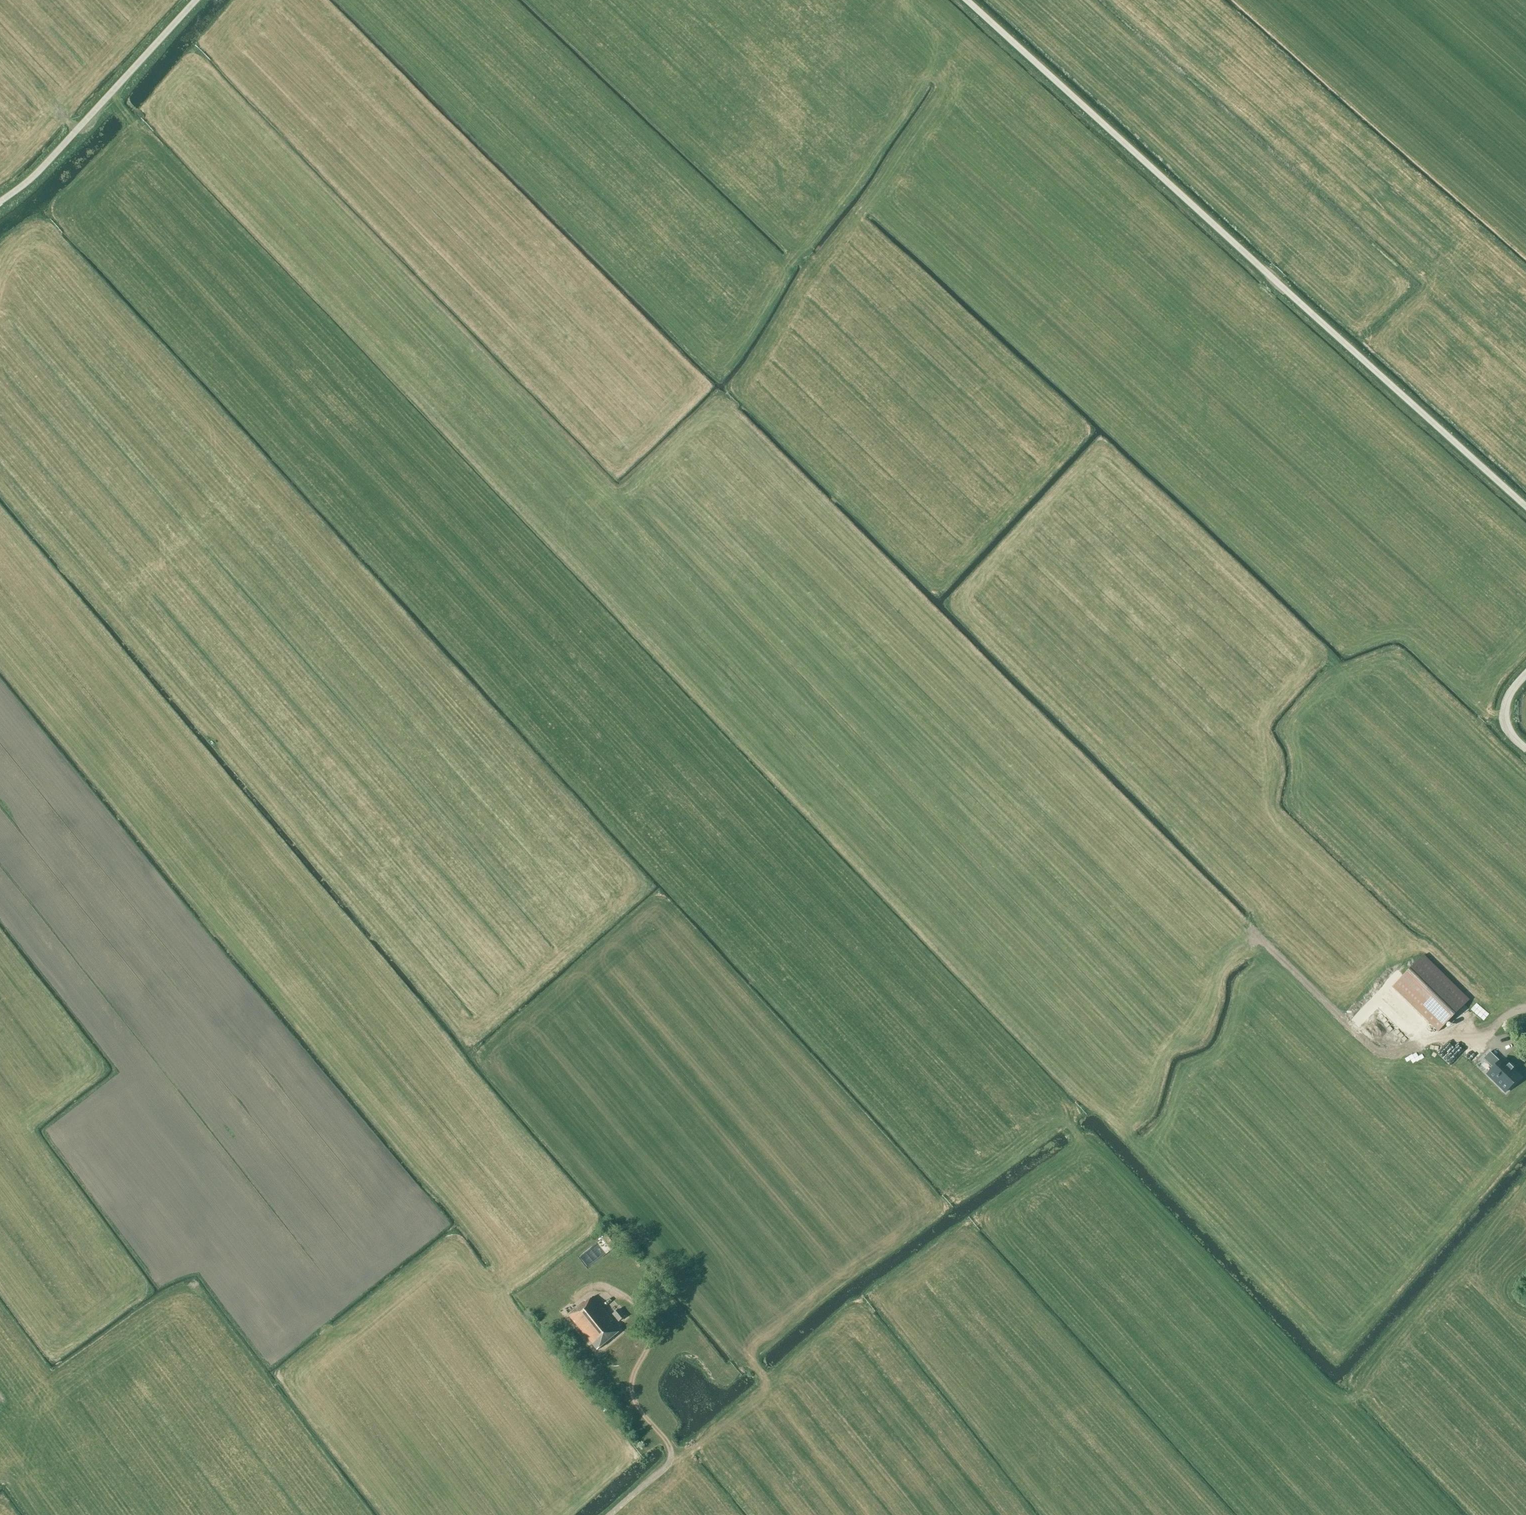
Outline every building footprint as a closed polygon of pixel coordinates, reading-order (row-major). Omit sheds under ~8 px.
[(1469,999),(1423,955),(1392,987),(1437,1032),(1469,999)] [(1384,1017),(1390,1011),(1379,1000),(1373,1006),(1384,1017)] [(1395,1035),(1401,1029),(1390,1018),(1384,1024),(1395,1035)] [(1459,1027),(1442,1035),(1448,1046),(1464,1039),(1459,1027)] [(1447,1063),(1450,1058),(1446,1055),(1449,1050),(1443,1046),(1436,1055),(1447,1063)] [(1507,1055),(1514,1065),(1520,1061),(1514,1050),(1507,1055)] [(1521,1076),(1502,1057),(1499,1061),(1490,1052),(1483,1059),(1492,1068),(1486,1074),(1504,1093),(1505,1093),(1521,1076)] [(615,1246),(606,1234),(601,1239),(610,1250),(615,1246)] [(610,1322),(613,1320),(593,1296),(586,1302),(585,1301),(568,1315),(597,1350),(618,1332),(610,1322)] [(617,1310),(612,1314),(618,1323),(623,1320),(617,1310)]
